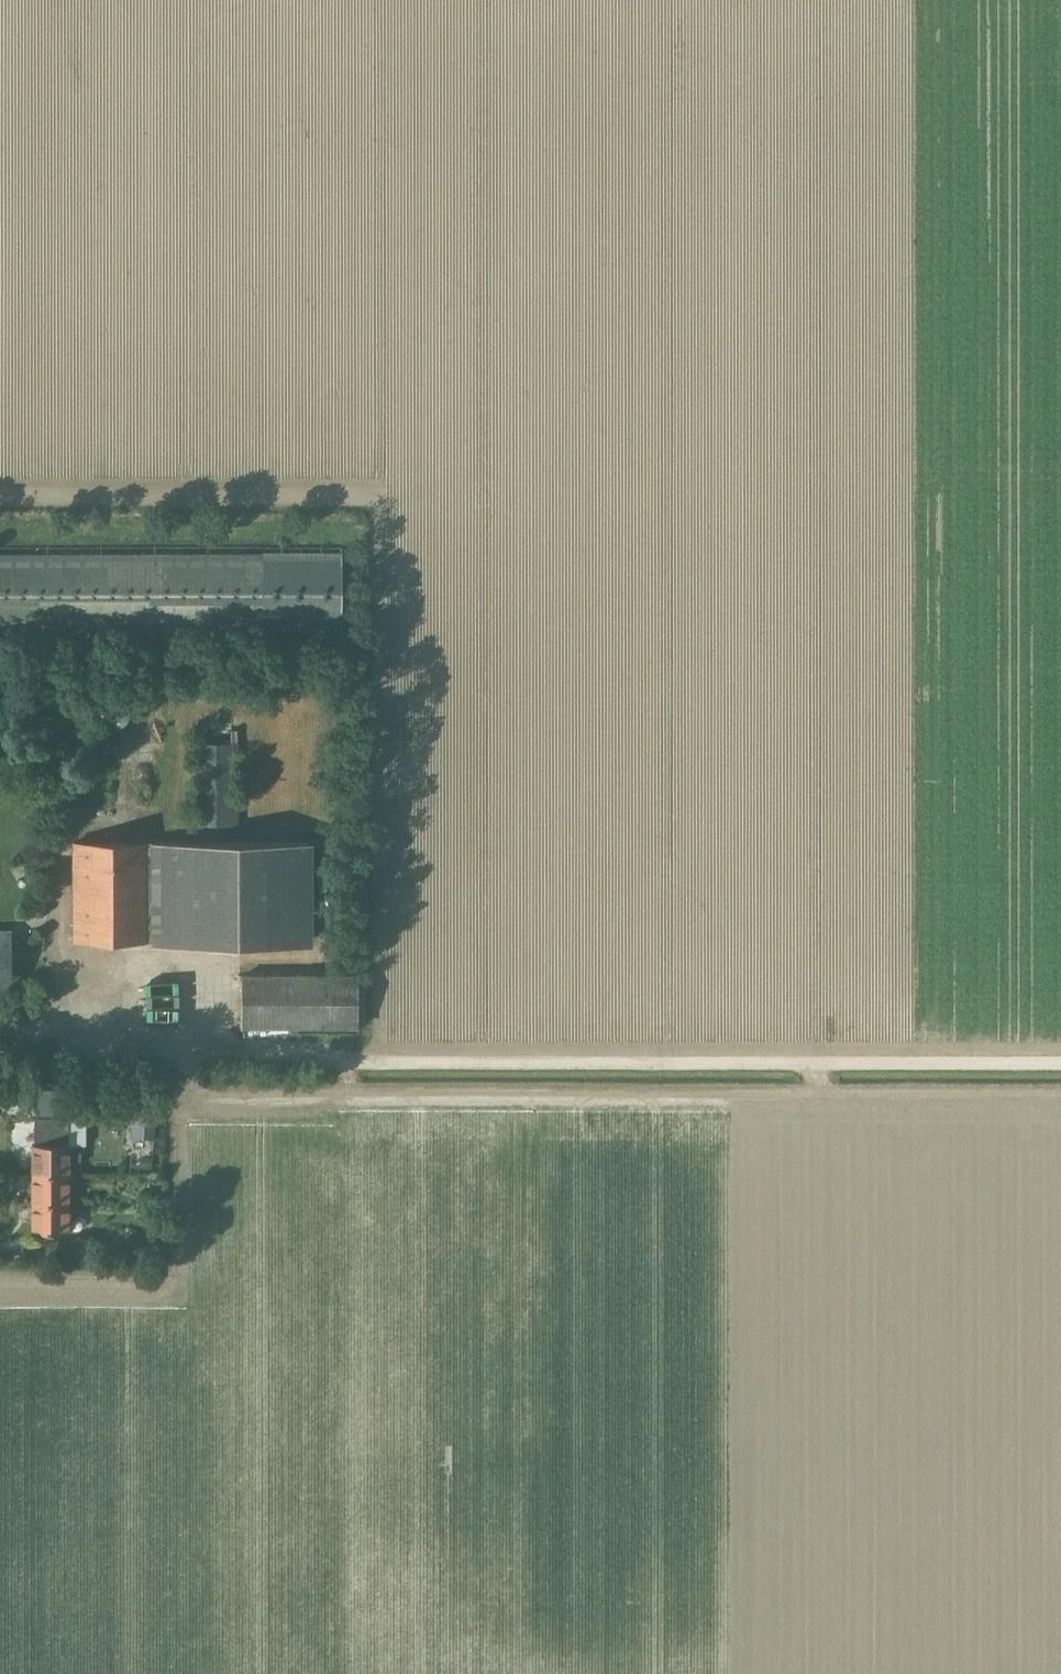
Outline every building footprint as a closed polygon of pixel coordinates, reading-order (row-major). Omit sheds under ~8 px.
[(0,555),(0,630),(264,629),(264,632),(342,631),(342,549),(264,550),(264,554),(0,555)] [(193,822),(237,822),(237,729),(193,729),(193,822)] [(306,842),(72,842),(72,940),(142,940),(142,941),(306,941),(306,842)] [(0,939),(0,976),(3,976),(3,959),(9,959),(9,941),(17,941),(17,939),(0,939)] [(357,1027),(357,976),(238,976),(238,1027),(357,1027)] [(156,1114),(132,1113),(131,1136),(155,1137),(156,1114)] [(68,1173),(68,1144),(68,1116),(35,1116),(35,1144),(32,1144),(32,1173),(68,1173)] [(68,1202),(68,1173),(32,1173),(32,1202),(68,1202)] [(68,1231),(68,1202),(32,1202),(32,1231),(68,1231)] [(64,1256),(65,1244),(45,1244),(45,1256),(64,1256)]
